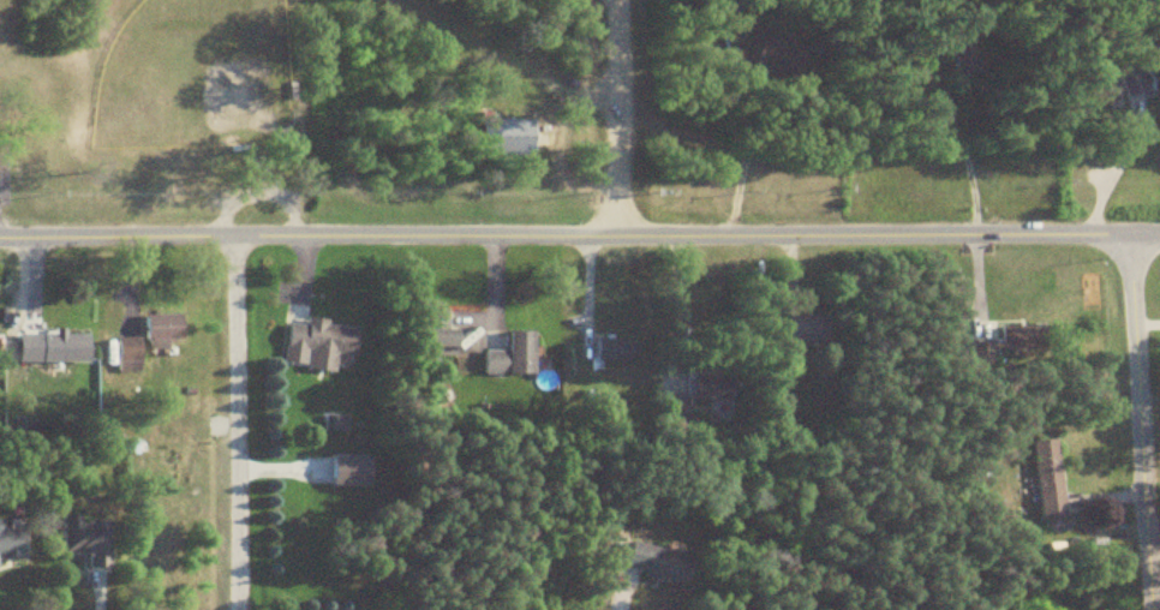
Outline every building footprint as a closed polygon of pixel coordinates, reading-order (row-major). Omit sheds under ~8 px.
[(1115,75),(1121,96),(1147,89),(1159,85),(1159,49),(1142,54),(1146,67),(1115,75)] [(459,325),(448,325),(448,310),(428,310),(428,353),(459,353),(459,325)] [(180,344),(180,313),(144,313),(144,344),(180,344)] [(354,354),(357,327),(327,323),(328,318),(306,316),(305,323),(288,321),(283,363),(334,369),(336,352),(354,354)] [(971,340),(972,359),(1045,357),(1044,323),(998,324),(999,339),(971,340)] [(533,372),(533,329),(508,329),(508,349),(485,349),(484,372),(533,372)] [(17,360),(85,360),(85,333),(17,333),(17,360)] [(632,359),(632,338),(593,338),(593,359),(632,359)] [(1058,438),(1033,440),(1041,519),(1066,517),(1058,438)] [(61,554),(85,554),(85,566),(107,566),(107,519),(79,519),(79,514),(61,514),(61,554)] [(1,517),(0,517),(0,560),(23,560),(23,527),(1,527),(1,517)] [(691,556),(631,539),(623,569),(683,586),(691,556)]
